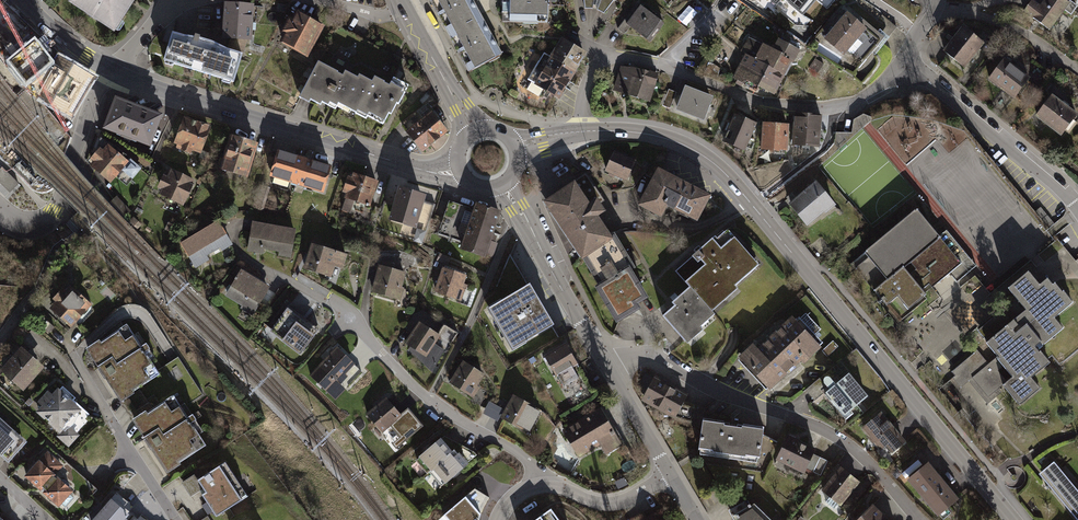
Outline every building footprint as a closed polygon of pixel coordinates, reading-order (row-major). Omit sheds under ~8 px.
[(38,36),(2,0),(0,0),(0,48),(11,60),(35,41),(38,36)] [(70,2),(112,29),(130,1),(130,0),(71,0),(70,2)] [(227,0),(223,0),(222,20),(251,21),(252,1),(227,0)] [(432,5),(467,72),(502,53),(474,0),(429,0),(432,5)] [(502,22),(548,23),(549,0),(502,0),(502,22)] [(585,8),(593,8),(593,4),(599,6),(597,9),(605,13),(614,0),(584,0),(585,8)] [(1024,11),(1050,30),(1065,10),(1072,15),(1077,6),(1077,5),(1071,0),(1070,0),(1069,1),(1067,0),(1044,0),(1040,5),(1033,0),(1032,0),(1024,11)] [(641,4),(631,17),(629,15),(618,28),(625,33),(630,26),(651,42),(665,23),(641,4)] [(283,32),(279,42),(305,54),(322,21),(295,8),(291,16),(286,13),(278,30),(283,32)] [(846,11),(823,39),(859,68),(885,37),(863,19),(860,22),(846,11)] [(251,21),(222,20),(221,35),(251,38),(251,21)] [(962,25),(941,51),(964,69),(985,43),(962,25)] [(190,32),(169,28),(161,58),(233,80),(241,48),(223,43),(211,37),(197,33),(196,30),(191,29),(190,32)] [(744,54),(732,77),(754,90),(756,86),(773,95),(784,75),(783,75),(790,62),(792,63),(799,52),(800,52),(805,45),(791,36),(786,42),(777,38),(771,48),(749,36),(740,51),(744,54)] [(544,52),(528,80),(560,99),(588,52),(562,37),(550,56),(544,52)] [(35,41),(11,60),(28,80),(51,61),(35,41)] [(1005,57),(988,79),(1014,99),(1031,77),(1005,57)] [(341,70),(316,58),(298,95),(306,99),(308,95),(333,107),(336,102),(366,116),(368,113),(388,122),(404,88),(373,73),(370,79),(343,66),(341,70)] [(823,64),(815,58),(809,67),(817,73),(823,64)] [(62,60),(40,99),(67,114),(89,75),(62,60)] [(636,67),(621,66),(613,90),(651,102),(660,73),(650,70),(650,71),(636,67)] [(714,96),(686,85),(676,109),(705,120),(714,96)] [(677,92),(669,89),(663,105),(670,108),(677,92)] [(1035,116),(1062,136),(1077,114),(1077,113),(1052,93),(1035,116)] [(161,114),(117,97),(105,127),(149,144),(161,114)] [(405,128),(421,149),(447,129),(430,108),(405,128)] [(191,146),(200,150),(210,124),(182,113),(172,139),(181,142),(179,148),(189,152),(191,146)] [(756,123),(733,113),(720,142),(743,152),(756,123)] [(821,115),(795,113),(795,117),(793,117),(791,146),(819,147),(821,115)] [(788,124),(761,122),(759,150),(778,152),(778,151),(786,151),(788,124)] [(229,132),(217,165),(246,174),(257,140),(229,132)] [(91,160),(87,163),(109,182),(115,176),(126,185),(141,166),(130,157),(128,159),(106,142),(102,147),(99,145),(88,157),(91,160)] [(276,146),(268,174),(297,182),(304,155),(276,146)] [(210,153),(201,150),(198,157),(206,160),(210,153)] [(612,150),(604,169),(626,179),(635,160),(612,150)] [(331,163),(304,155),(297,182),(322,191),(331,163)] [(710,191),(658,164),(638,201),(661,214),(667,202),(697,218),(710,191)] [(160,187),(158,193),(182,204),(195,178),(169,166),(166,174),(162,172),(157,186),(160,187)] [(0,169),(0,183),(10,193),(19,184),(2,167),(0,169)] [(342,191),(338,208),(370,220),(374,206),(370,204),(378,179),(351,170),(350,174),(346,173),(341,191),(342,191)] [(574,177),(542,198),(582,255),(614,235),(611,231),(598,212),(606,207),(597,193),(589,198),(586,194),(597,187),(586,171),(575,178),(574,177)] [(815,181),(787,204),(806,227),(823,212),(825,214),(835,205),(815,181)] [(270,186),(258,182),(252,207),(264,211),(270,186)] [(397,182),(387,216),(415,225),(425,191),(397,182)] [(134,213),(116,196),(111,201),(128,219),(134,213)] [(460,244),(472,206),(449,199),(437,236),(460,244)] [(491,233),(499,209),(474,201),(472,206),(460,244),(458,247),(485,257),(486,254),(493,257),(498,242),(495,241),(497,235),(491,233)] [(937,239),(915,212),(863,255),(885,282),(872,293),(885,309),(899,324),(934,293),(930,289),(947,275),(954,283),(974,267),(946,232),(937,239)] [(217,218),(178,244),(193,265),(231,239),(217,218)] [(295,227),(252,219),(247,250),(263,253),(264,248),(278,251),(277,255),(291,257),(295,227)] [(713,234),(676,269),(689,284),(710,309),(738,285),(735,281),(759,261),(728,226),(715,237),(713,234)] [(614,235),(582,255),(597,281),(629,262),(633,268),(636,266),(614,229),(611,231),(614,235)] [(311,242),(302,268),(331,277),(335,264),(342,267),(348,252),(311,242)] [(452,257),(440,251),(436,259),(448,264),(452,257)] [(629,262),(597,281),(594,283),(617,320),(641,305),(638,300),(648,294),(633,268),(629,262)] [(406,270),(378,263),(371,291),(401,299),(404,287),(401,286),(406,270)] [(468,273),(442,265),(433,290),(462,300),(468,284),(464,282),(468,273)] [(1007,381),(1003,385),(1020,405),(1040,388),(1032,378),(1050,362),(1040,350),(1039,351),(1035,347),(1040,343),(1043,345),(1063,328),(1054,318),(1073,302),(1063,291),(1062,292),(1055,283),(1053,284),(1048,278),(1040,284),(1028,271),(1008,288),(1026,310),(1018,316),(1009,304),(997,314),(995,312),(976,328),(984,337),(983,339),(997,356),(996,357),(1003,366),(998,370),(1007,381)] [(269,286),(242,272),(228,297),(256,311),(269,286)] [(529,280),(487,305),(512,350),(556,325),(529,280)] [(50,306),(72,326),(93,302),(69,283),(66,287),(63,284),(53,297),(56,299),(50,306)] [(710,309),(689,284),(672,299),(674,302),(662,312),(688,341),(704,327),(700,323),(713,313),(710,309)] [(319,329),(287,305),(271,329),(300,352),(319,329)] [(753,340),(738,354),(770,388),(799,360),(802,363),(824,341),(812,328),(810,330),(792,313),(758,346),(753,340)] [(438,332),(418,319),(404,345),(432,370),(445,349),(435,342),(439,336),(451,344),(459,332),(444,322),(438,332)] [(125,322),(87,348),(120,398),(158,374),(125,322)] [(565,341),(543,355),(566,392),(582,383),(573,365),(578,362),(565,341)] [(21,344),(0,368),(0,369),(23,389),(45,364),(21,344)] [(354,362),(336,345),(309,373),(327,391),(333,397),(343,387),(336,380),(354,362)] [(1003,366),(996,357),(989,364),(977,350),(952,371),(959,381),(968,373),(976,382),(975,383),(988,399),(1000,389),(999,388),(1003,385),(1007,381),(998,370),(1003,366)] [(463,359),(448,382),(473,398),(480,387),(478,385),(485,373),(463,359)] [(819,377),(806,388),(821,409),(833,399),(846,414),(870,394),(850,370),(836,381),(832,376),(829,374),(825,375),(824,378),(825,382),(819,377)] [(688,394),(654,375),(641,400),(674,418),(684,400),(688,394)] [(41,404),(35,410),(59,432),(57,436),(69,447),(80,435),(71,425),(84,408),(58,385),(53,392),(48,388),(38,400),(41,404)] [(513,392),(500,417),(526,431),(532,419),(530,418),(536,406),(513,392)] [(387,394),(368,410),(388,433),(397,426),(394,422),(404,413),(387,394)] [(172,396),(131,421),(163,473),(204,448),(172,396)] [(490,399),(484,412),(496,418),(503,406),(490,399)] [(704,406),(684,400),(674,418),(673,420),(699,428),(704,406)] [(600,407),(563,428),(579,456),(600,444),(606,454),(623,443),(600,407)] [(882,409),(862,427),(881,449),(886,444),(892,451),(906,440),(882,409)] [(8,463),(29,439),(0,415),(0,456),(8,463)] [(765,425),(703,417),(698,447),(700,447),(700,453),(756,460),(757,455),(760,455),(765,425)] [(788,433),(776,459),(804,472),(806,468),(821,475),(827,460),(814,453),(817,446),(788,433)] [(460,454),(441,435),(415,455),(439,485),(473,458),(466,449),(460,454)] [(69,461),(48,444),(22,474),(60,506),(75,488),(58,473),(69,461)] [(929,459),(908,478),(938,515),(960,497),(929,459)] [(223,460),(196,477),(193,472),(180,482),(189,497),(199,491),(216,516),(248,495),(223,460)] [(1054,462),(1039,475),(1077,519),(1077,491),(1054,462)] [(840,465),(822,489),(842,504),(860,481),(840,465)] [(475,489),(444,515),(449,519),(474,519),(481,514),(484,506),(489,497),(475,489)] [(116,490),(91,519),(128,519),(138,508),(116,490)] [(729,509),(735,519),(774,519),(754,501),(750,504),(747,498),(729,509)] [(856,519),(892,519),(873,502),(856,519)] [(532,519),(560,519),(551,507),(532,519)]
